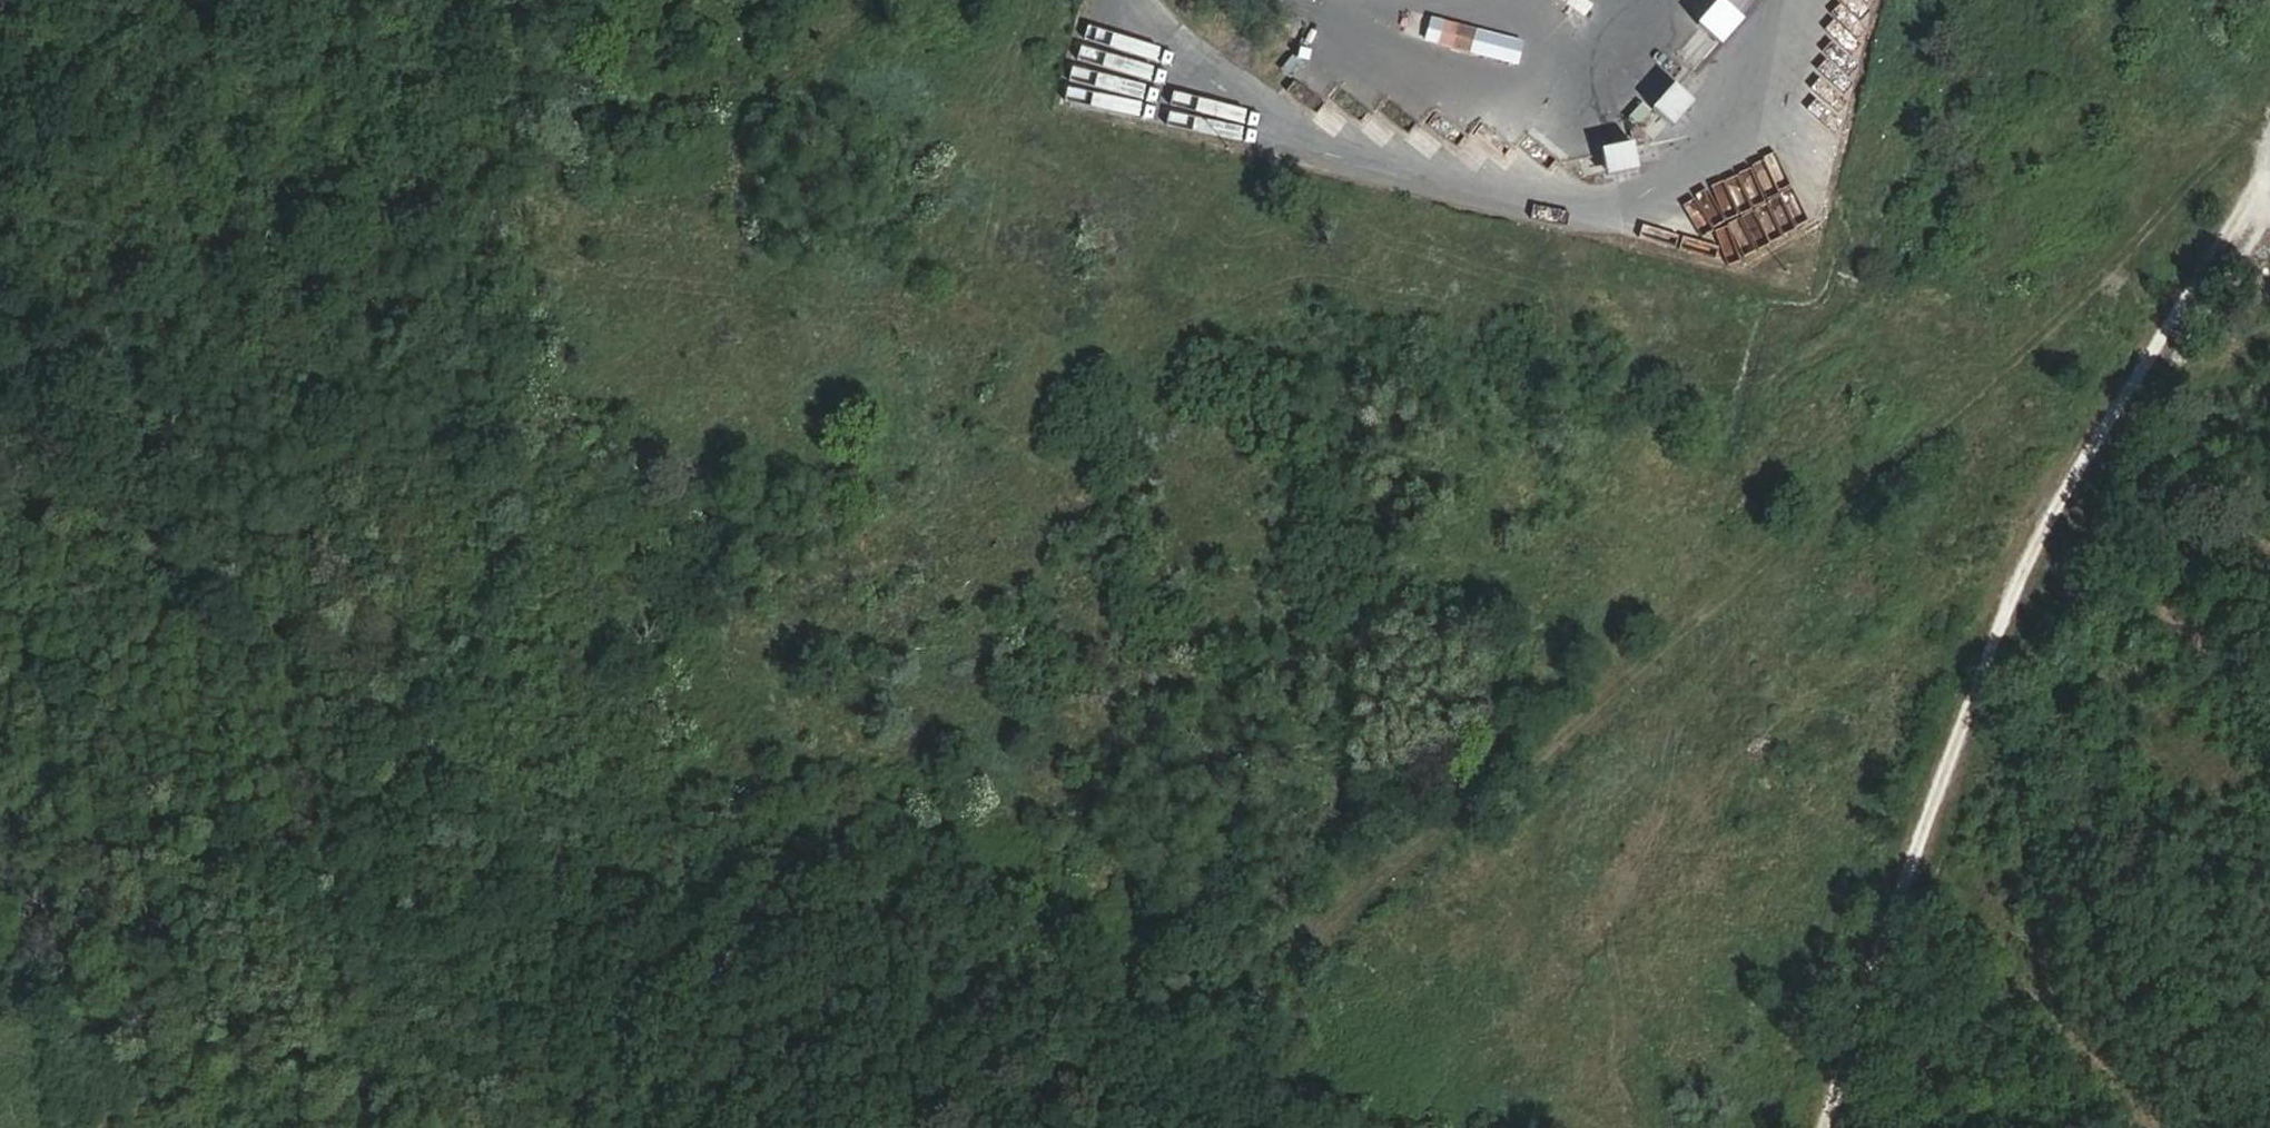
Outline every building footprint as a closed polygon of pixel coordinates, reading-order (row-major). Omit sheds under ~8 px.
[(1592,8),(1582,0),(1558,0),(1583,20),(1592,8)] [(1696,29),(1721,50),(1742,24),(1717,3),(1696,29)] [(1477,32),(1459,26),(1453,44),(1471,50),(1477,32)] [(1672,88),(1651,113),(1672,131),(1693,106),(1672,88)] [(1821,88),(1813,107),(1839,118),(1847,99),(1821,88)] [(1817,126),(1804,143),(1822,157),(1835,141),(1817,126)] [(1600,153),(1605,180),(1637,174),(1631,147),(1600,153)] [(1717,182),(1695,195),(1733,258),(1824,205),(1807,176),(1737,217),(1717,182)]
